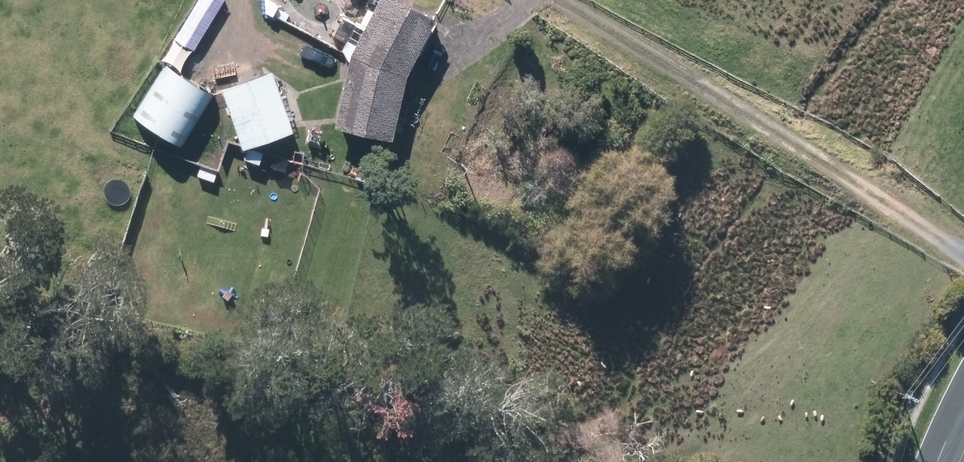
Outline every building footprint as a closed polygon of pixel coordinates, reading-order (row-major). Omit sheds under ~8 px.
[(277,18),(283,8),(270,0),(269,0),(263,10),(277,18)] [(401,142),(415,77),(446,20),(409,0),(389,0),(359,56),(344,130),(401,142)] [(135,115),(185,146),(216,95),(166,66),(135,115)] [(228,93),(249,151),(299,133),(278,74),(228,93)]
